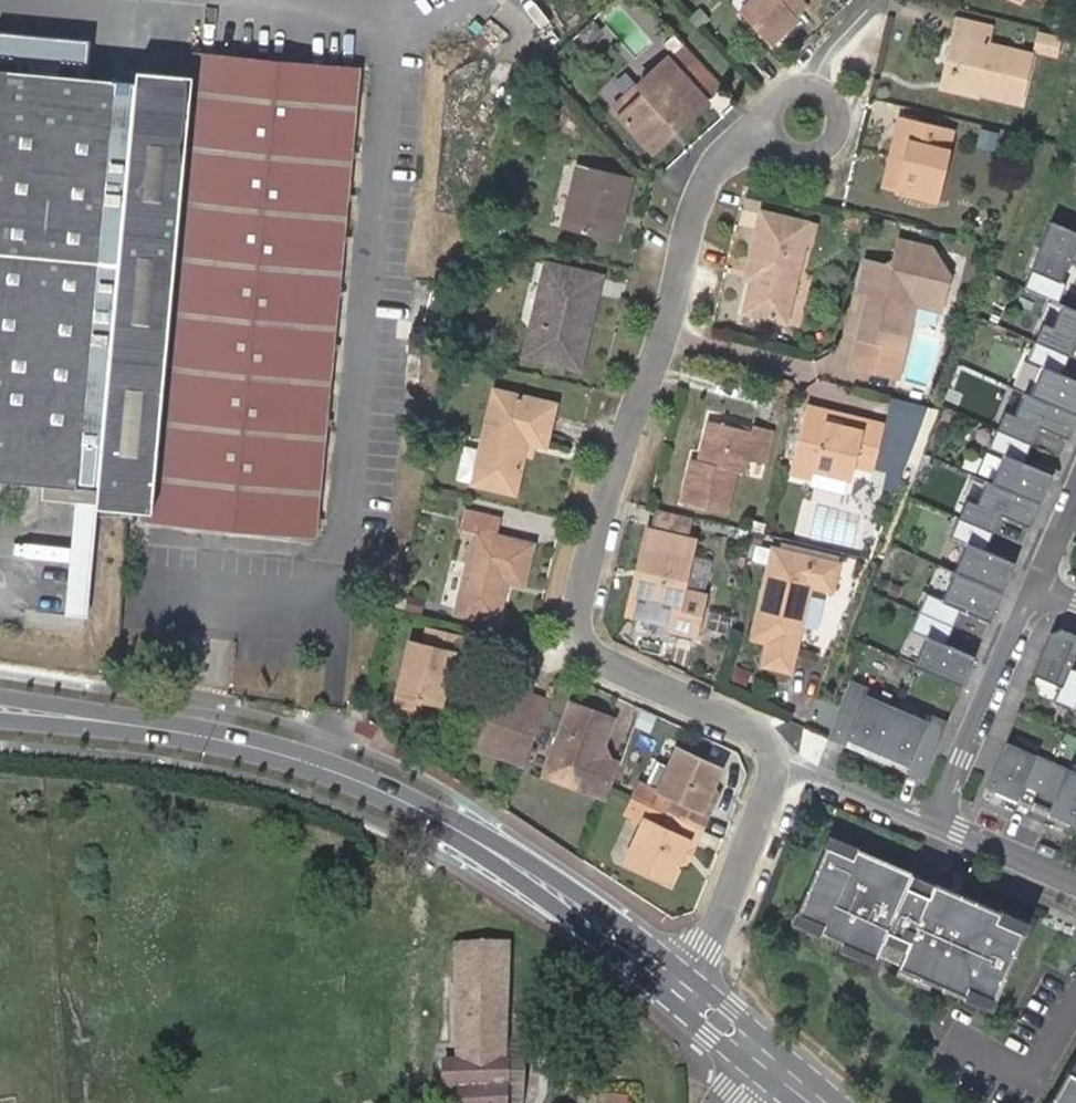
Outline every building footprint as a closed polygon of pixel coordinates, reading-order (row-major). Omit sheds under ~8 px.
[(801,21),(797,16),(810,5),(806,0),(757,0),(743,12),(772,45),(801,21)] [(967,44),(957,89),(1026,105),(1038,60),(994,49),(997,34),(963,26),(959,42),(967,44)] [(1062,55),(1065,37),(1043,33),(1039,51),(1062,55)] [(358,70),(193,55),(191,77),(135,72),(134,83),(84,79),(88,42),(0,34),(0,503),(17,505),(18,485),(42,487),(96,492),(95,507),(94,507),(94,509),(149,514),(148,523),(313,539),(358,70)] [(948,87),(957,89),(967,44),(959,42),(948,87)] [(723,87),(687,48),(671,63),(706,102),(723,87)] [(671,63),(669,61),(614,109),(648,147),(671,127),(677,133),(709,105),(706,102),(671,63)] [(940,203),(956,134),(905,122),(889,191),(940,203)] [(654,154),(677,133),(671,127),(648,147),(654,154)] [(615,244),(630,182),(579,169),(564,232),(615,244)] [(763,215),(759,230),(766,232),(770,217),(763,215)] [(766,232),(759,230),(750,274),(756,275),(747,313),(787,324),(806,245),(813,247),(817,229),(770,217),(766,232)] [(826,250),(829,231),(820,229),(815,248),(826,250)] [(1064,266),(1071,249),(1074,242),(1046,230),(1018,297),(1054,312),(1063,289),(1055,286),(1064,266)] [(900,382),(918,308),(943,314),(951,280),(932,275),(938,253),(904,244),(899,263),(887,270),(869,266),(866,281),(876,284),(873,295),(862,340),(854,371),(900,382)] [(1071,249),(1064,266),(1075,271),(1075,251),(1071,249)] [(951,280),(938,253),(932,275),(951,280)] [(591,298),(597,299),(602,280),(546,267),(525,358),(579,371),(589,332),(582,330),(591,298)] [(876,284),(866,281),(863,293),(873,295),(876,284)] [(589,332),(597,299),(591,298),(582,330),(589,332)] [(1058,311),(1048,334),(1038,330),(1031,349),(1075,367),(1075,318),(1058,311)] [(1075,416),(1075,367),(1031,349),(1023,367),(1039,373),(1026,402),(1073,422),(1075,416)] [(525,452),(519,451),(521,443),(533,446),(545,449),(554,410),(496,395),(484,445),(470,442),(462,474),(476,477),(474,485),(514,496),(525,455),(525,452)] [(1057,461),(1073,422),(1026,402),(1022,400),(1012,424),(1002,419),(995,435),(1057,461)] [(905,477),(931,411),(896,403),(889,432),(867,426),(865,434),(830,426),(833,414),(811,409),(794,478),(816,483),(819,473),(857,482),(861,467),(905,477)] [(865,434),(867,426),(868,423),(833,414),(830,426),(865,434)] [(755,435),(715,425),(705,464),(697,462),(686,506),(728,516),(738,473),(746,475),(749,461),(768,466),(775,434),(756,430),(755,435)] [(1037,509),(1057,461),(995,435),(986,454),(1001,460),(989,488),(1037,509)] [(531,456),(533,446),(521,443),(519,451),(525,452),(525,455),(531,456)] [(41,501),(77,505),(94,507),(95,507),(96,492),(42,487),(41,501)] [(1019,551),(1037,509),(989,488),(983,487),(973,510),(964,506),(956,523),(1019,551)] [(84,619),(94,509),(94,507),(77,505),(66,618),(84,619)] [(503,592),(495,590),(497,580),(505,582),(522,586),(531,547),(493,539),(497,521),(464,514),(460,531),(474,534),(455,615),(496,624),(503,592)] [(693,540),(697,524),(664,516),(660,532),(693,540)] [(1019,551),(956,523),(948,541),(965,549),(953,576),(999,596),(1019,551)] [(648,571),(637,617),(677,627),(675,633),(697,639),(706,600),(685,594),(696,543),(650,533),(642,569),(648,571)] [(779,571),(784,553),(777,551),(773,569),(779,571)] [(802,654),(817,593),(838,598),(846,568),(784,553),(779,571),(773,569),(756,643),(774,648),(768,670),(796,677),(802,654)] [(630,615),(637,617),(648,571),(642,569),(630,615)] [(978,645),(999,596),(953,576),(939,608),(923,601),(916,619),(978,645)] [(503,592),(505,582),(497,580),(495,590),(503,592)] [(959,690),(978,645),(916,619),(909,635),(925,641),(912,670),(959,690)] [(451,657),(457,658),(462,641),(426,633),(422,649),(409,645),(397,695),(421,701),(440,705),(444,688),(451,657)] [(1075,699),(1075,676),(1067,672),(1075,650),(1075,641),(1057,633),(1045,637),(1028,678),(1057,690),(1051,705),(1070,713),(1075,699)] [(451,689),(457,658),(451,657),(444,688),(451,689)] [(850,682),(826,742),(844,749),(846,745),(878,757),(897,711),(866,698),(870,690),(850,682)] [(505,687),(502,694),(526,704),(529,697),(505,687)] [(467,743),(523,765),(547,704),(529,697),(526,704),(502,694),(489,688),(467,743)] [(421,701),(397,695),(395,706),(419,711),(421,701)] [(545,775),(607,800),(610,791),(620,766),(604,761),(601,750),(613,720),(572,704),(545,775)] [(897,711),(878,757),(907,769),(905,774),(922,781),(946,722),(930,716),(926,723),(897,711)] [(982,798),(1012,811),(1020,790),(1036,796),(1049,767),(1003,747),(982,798)] [(669,818),(701,833),(708,816),(700,812),(709,793),(719,772),(676,753),(658,793),(676,802),(669,818)] [(1049,767),(1036,796),(1052,803),(1043,825),(1073,837),(1075,830),(1075,778),(1049,767)] [(717,797),(709,793),(700,812),(708,816),(717,797)] [(694,850),(701,833),(669,818),(663,832),(643,824),(624,865),(667,885),(677,864),(685,846),(694,850)] [(1024,917),(828,837),(794,920),(990,1000),(1024,917)] [(685,846),(677,864),(685,868),(694,850),(685,846)] [(453,1062),(440,1062),(440,1090),(452,1090),(452,1102),(525,1102),(525,1038),(504,1037),(506,947),(455,946),(453,1062)] [(1051,1102),(1075,1102),(1075,1059),(1051,1102)]
